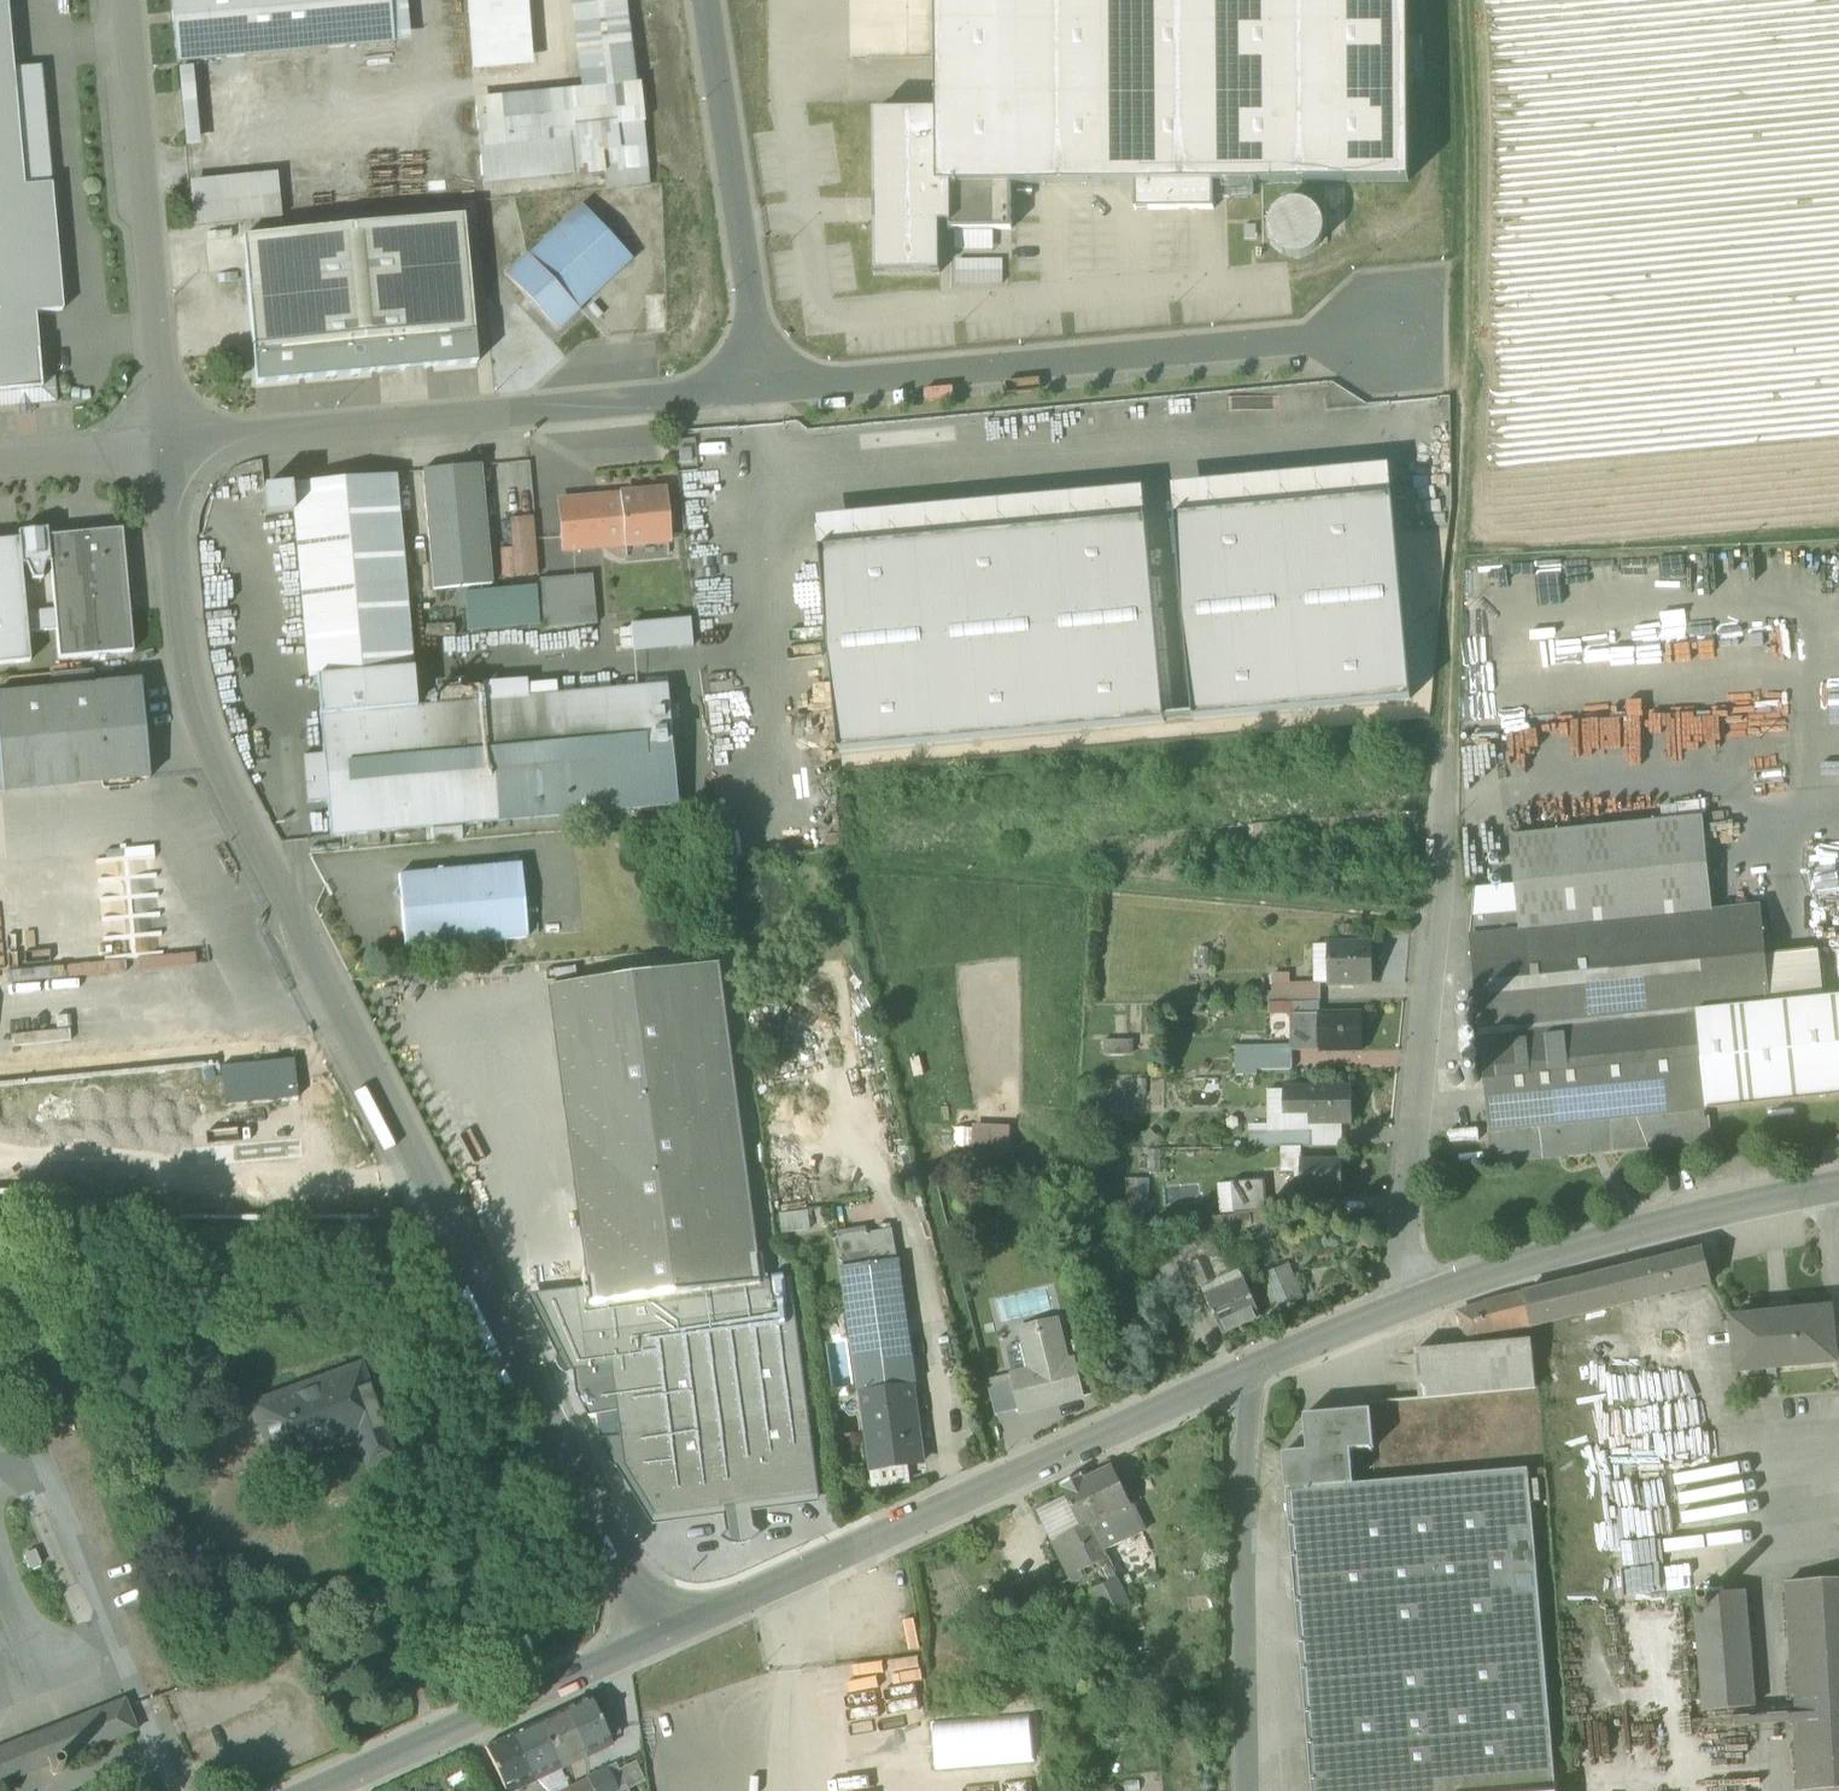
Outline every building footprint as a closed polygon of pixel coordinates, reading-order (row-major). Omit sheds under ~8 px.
[(176,64),(393,44),(389,0),(170,0),(176,64)] [(393,44),(410,42),(406,0),(389,0),(393,44)] [(472,71),(532,66),(526,0),(467,0),(472,71)] [(580,88),(634,83),(624,0),(569,0),(580,88)] [(1214,183),(1409,181),(1407,0),(936,0),(937,111),(938,185),(951,185),(1012,185),(1135,184),(1214,183)] [(38,351),(35,313),(62,311),(51,184),(23,187),(12,69),(6,5),(0,6),(0,355),(38,351)] [(310,66),(313,96),(326,94),(322,64),(310,66)] [(40,66),(12,69),(23,187),(51,184),(40,66)] [(179,69),(187,148),(200,147),(192,68),(179,69)] [(482,185),(580,175),(573,99),(633,93),(635,122),(642,122),(643,122),(640,82),(634,83),(580,88),(474,99),(482,185)] [(644,145),(642,122),(635,122),(633,93),(573,99),(580,175),(580,176),(604,173),(632,170),(630,146),(644,145)] [(938,185),(937,111),(874,112),(875,273),(940,273),(940,224),(949,224),(952,224),(951,185),(938,185)] [(632,170),(604,173),(605,188),(648,185),(644,145),(630,146),(632,170)] [(189,181),(193,226),(280,218),(276,173),(189,181)] [(1214,183),(1135,184),(1135,210),(1214,209),(1214,183)] [(1012,185),(951,185),(952,224),(949,224),(949,230),(1012,229),(1012,185)] [(1269,222),(1269,233),(1273,244),(1280,252),(1290,256),(1301,257),(1312,253),(1320,245),(1325,235),(1325,224),(1321,214),(1313,206),(1303,201),(1292,201),(1282,205),(1274,212),(1269,222)] [(581,206),(527,256),(578,310),(632,260),(581,206)] [(242,238),(253,354),(474,334),(463,217),(242,238)] [(1256,225),(1246,225),(1246,239),(1256,239),(1256,225)] [(579,311),(578,310),(527,256),(526,255),(504,275),(556,332),(579,311)] [(1001,280),(1001,256),(954,258),(954,281),(1001,280)] [(477,364),(474,334),(253,354),(256,384),(477,364)] [(38,351),(0,355),(0,393),(42,390),(40,377),(38,351)] [(40,377),(42,390),(0,393),(0,408),(57,403),(55,376),(40,377)] [(422,471),(433,591),(491,586),(480,465),(422,471)] [(1172,486),(1175,517),(1392,497),(1389,466),(1172,486)] [(308,679),(315,678),(411,669),(394,476),(263,488),(265,515),(293,512),(308,679)] [(821,550),(1147,520),(1144,488),(818,518),(821,550)] [(598,499),(602,546),(667,540),(662,494),(598,499)] [(1175,517),(1194,719),(1411,699),(1392,497),(1175,517)] [(558,503),(562,550),(602,546),(598,499),(558,503)] [(499,550),(503,578),(543,572),(533,514),(509,518),(514,548),(499,550)] [(821,550),(840,752),(1165,722),(1147,520),(821,550)] [(18,532),(19,539),(47,537),(47,530),(18,532)] [(121,530),(47,537),(50,563),(54,609),(55,616),(56,630),(59,659),(132,652),(121,530)] [(30,661),(27,633),(56,630),(55,616),(26,619),(25,612),(21,565),(26,565),(33,580),(41,579),(45,563),(50,563),(47,537),(19,539),(0,541),(0,664),(30,661)] [(538,581),(543,629),(596,625),(591,576),(538,581)] [(463,594),(466,633),(538,626),(535,587),(463,594)] [(54,609),(25,612),(26,619),(55,616),(54,609)] [(689,620),(630,625),(631,653),(691,647),(689,620)] [(315,678),(322,754),(327,802),(330,837),(681,805),(670,685),(528,697),(481,702),(415,708),(412,669),(411,669),(315,678)] [(50,674),(51,690),(93,686),(94,686),(94,685),(93,671),(50,674)] [(480,683),(481,702),(528,697),(526,680),(480,683)] [(93,686),(102,783),(149,779),(140,681),(94,685),(94,686),(93,686)] [(0,695),(0,762),(3,792),(102,783),(93,686),(51,690),(0,695)] [(307,803),(327,802),(322,754),(302,756),(307,803)] [(1510,837),(1520,933),(1713,913),(1703,817),(1510,837)] [(366,834),(367,845),(380,844),(379,833),(366,834)] [(400,900),(405,949),(527,938),(520,864),(398,875),(399,887),(393,894),(400,900)] [(1494,1161),(1615,1149),(1612,1118),(1709,1108),(1781,1101),(1766,957),(1761,908),(1713,913),(1520,933),(1471,938),(1490,1131),(1491,1130),(1494,1161)] [(1330,983),(1372,983),(1372,942),(1329,942),(1330,983)] [(1766,957),(1781,1101),(1838,1095),(1838,998),(1823,1000),(1818,951),(1766,957)] [(590,1292),(592,1304),(763,1282),(763,1281),(721,962),(550,985),(590,1292)] [(1268,968),(1268,1001),(1321,1001),(1320,982),(1292,982),(1292,968),(1268,968)] [(1292,1009),(1321,1009),(1321,1001),(1268,1001),(1268,1009),(1292,1009)] [(1363,1008),(1321,1009),(1321,1048),(1363,1048),(1363,1008)] [(1302,1048),(1321,1048),(1321,1009),(1292,1009),(1292,1035),(1301,1035),(1302,1048)] [(1295,1044),(1295,1048),(1302,1048),(1301,1035),(1292,1035),(1292,1044),(1295,1044)] [(1132,1041),(1104,1041),(1104,1058),(1132,1058),(1132,1041)] [(1258,1068),(1257,1044),(1236,1044),(1236,1073),(1258,1073),(1258,1068)] [(1258,1068),(1295,1067),(1295,1048),(1295,1044),(1292,1044),(1257,1044),(1258,1068)] [(294,1059),(221,1066),(224,1105),(298,1097),(294,1059)] [(1309,1087),(1309,1088),(1310,1108),(1310,1112),(1310,1124),(1353,1123),(1352,1111),(1352,1087),(1309,1087)] [(1305,1108),(1310,1108),(1309,1088),(1285,1089),(1285,1113),(1305,1112),(1305,1108)] [(1712,1139),(1709,1108),(1612,1118),(1615,1149),(1712,1139)] [(965,1143),(1007,1144),(1008,1124),(965,1123),(965,1143)] [(1281,1147),(1313,1147),(1313,1130),(1255,1131),(1255,1147),(1281,1147)] [(1302,1193),(1344,1193),(1343,1158),(1301,1159),(1301,1178),(1296,1178),(1297,1190),(1302,1190),(1302,1193)] [(1233,1181),(1236,1210),(1267,1208),(1265,1179),(1233,1181)] [(1249,1227),(1266,1274),(1282,1266),(1266,1221),(1249,1227)] [(873,1269),(898,1266),(892,1230),(839,1238),(842,1254),(870,1250),(872,1264),(873,1269)] [(1188,1253),(1194,1266),(1209,1259),(1222,1253),(1215,1240),(1188,1253)] [(870,1250),(842,1254),(844,1268),(872,1264),(870,1250)] [(1525,1293),(1533,1326),(1711,1282),(1703,1250),(1525,1293)] [(1160,1266),(1173,1292),(1200,1279),(1194,1266),(1188,1253),(1160,1266)] [(1220,1280),(1232,1274),(1222,1253),(1209,1259),(1220,1280)] [(1305,1255),(1282,1266),(1266,1274),(1262,1276),(1278,1309),(1321,1289),(1305,1255)] [(1220,1280),(1209,1259),(1194,1266),(1200,1279),(1204,1288),(1220,1280)] [(904,1315),(898,1266),(873,1269),(845,1273),(852,1322),(904,1315)] [(1204,1288),(1210,1298),(1248,1280),(1243,1269),(1232,1274),(1220,1280),(1204,1288)] [(576,1279),(577,1289),(588,1368),(590,1382),(591,1382),(589,1369),(595,1368),(595,1366),(612,1363),(620,1426),(807,1401),(795,1307),(774,1310),(770,1280),(763,1281),(763,1282),(592,1304),(590,1292),(579,1294),(578,1279),(576,1279)] [(1265,1315),(1248,1280),(1210,1298),(1227,1334),(1229,1333),(1265,1315)] [(575,1370),(588,1368),(577,1289),(536,1293),(575,1370)] [(1516,1296),(1524,1328),(1533,1326),(1525,1293),(1516,1296)] [(1516,1296),(1493,1301),(1502,1330),(1503,1334),(1524,1328),(1516,1296)] [(1469,1340),(1502,1330),(1493,1301),(1460,1311),(1469,1340)] [(1733,1318),(1738,1371),(1836,1362),(1831,1309),(1733,1318)] [(861,1392),(913,1385),(904,1315),(852,1322),(861,1392)] [(1021,1407),(1022,1411),(1082,1397),(1073,1360),(1067,1361),(1058,1320),(1020,1329),(1030,1370),(1013,1374),(1021,1407)] [(1420,1399),(1536,1388),(1532,1340),(1415,1351),(1420,1399)] [(352,1426),(367,1466),(393,1457),(360,1366),(333,1376),(335,1381),(276,1402),(275,1397),(252,1405),(274,1465),(295,1457),(292,1448),(352,1426)] [(987,1381),(995,1413),(1021,1407),(1013,1374),(987,1381)] [(475,1383),(483,1398),(491,1394),(483,1379),(475,1383)] [(913,1385),(861,1392),(872,1469),(923,1462),(913,1385)] [(626,1465),(657,1516),(819,1495),(807,1401),(620,1426),(626,1465)] [(1304,1415),(1305,1432),(1307,1452),(1295,1453),(1283,1454),(1286,1490),(1354,1484),(1351,1450),(1374,1448),(1371,1410),(1304,1415)] [(1294,1449),(1295,1453),(1307,1452),(1305,1432),(1302,1433),(1294,1449)] [(1067,1496),(1082,1528),(1083,1529),(1091,1525),(1131,1506),(1112,1466),(1085,1479),(1082,1474),(1061,1485),(1067,1496)] [(1546,1468),(1528,1469),(1529,1475),(1535,1474),(1535,1477),(1547,1477),(1546,1468)] [(242,1474),(251,1501),(267,1495),(257,1469),(242,1474)] [(1529,1475),(1528,1469),(1354,1484),(1286,1490),(1312,1790),(1546,1790),(1556,1790),(1529,1475)] [(1037,1510),(1052,1541),(1082,1528),(1067,1496),(1037,1510)] [(1131,1506),(1091,1525),(1105,1551),(1144,1532),(1131,1506)] [(1109,1558),(1105,1551),(1091,1525),(1083,1529),(1082,1528),(1052,1541),(1065,1567),(1069,1576),(1082,1570),(1081,1570),(1109,1558)] [(1082,1570),(1092,1591),(1118,1578),(1109,1558),(1081,1570),(1082,1570)] [(1130,1607),(1118,1578),(1092,1591),(1109,1627),(1124,1620),(1121,1612),(1130,1607)] [(1838,1790),(1838,1581),(1786,1584),(1798,1790),(1835,1790),(1838,1790)] [(1696,1596),(1706,1712),(1753,1708),(1743,1592),(1696,1596)] [(588,1698),(562,1710),(583,1752),(609,1740),(588,1698)] [(0,1749),(0,1784),(50,1765),(53,1758),(59,1756),(64,1759),(137,1730),(125,1700),(0,1749)] [(557,1764),(583,1752),(562,1710),(537,1722),(557,1764)] [(532,1776),(557,1764),(537,1722),(512,1734),(532,1776)] [(506,1789),(532,1776),(512,1734),(486,1747),(506,1789)] [(63,1771),(66,1765),(64,1759),(59,1756),(53,1758),(50,1765),(51,1770),(57,1773),(63,1771)] [(587,1779),(593,1790),(616,1790),(606,1770),(587,1779)] [(587,1779),(569,1788),(570,1790),(593,1790),(587,1779)]
